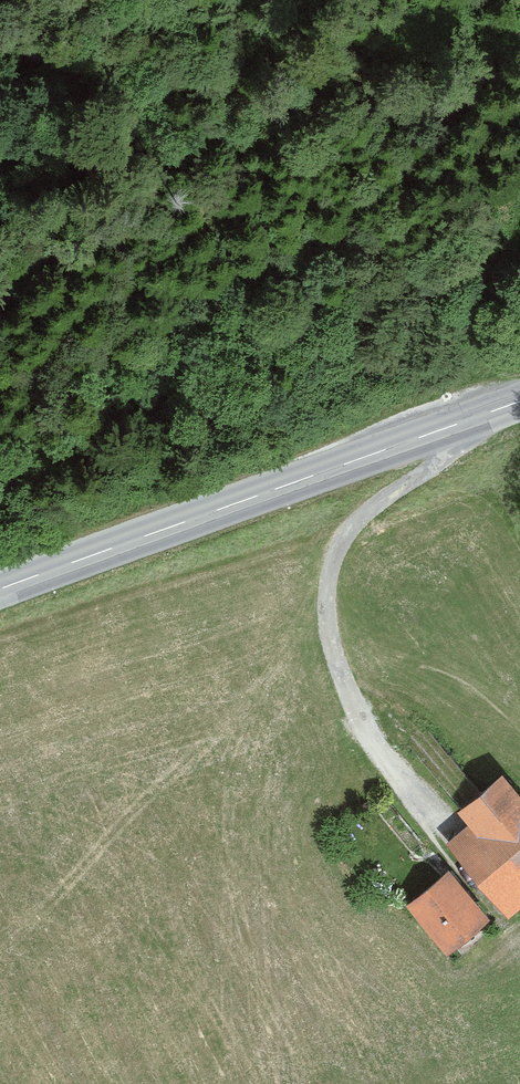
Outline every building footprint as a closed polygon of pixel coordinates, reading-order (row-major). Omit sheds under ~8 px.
[(451,839),(513,913),(519,908),(519,784),(506,767),(458,807),(471,822),(451,839)] [(488,914),(444,864),(405,899),(449,949),(488,914)]
